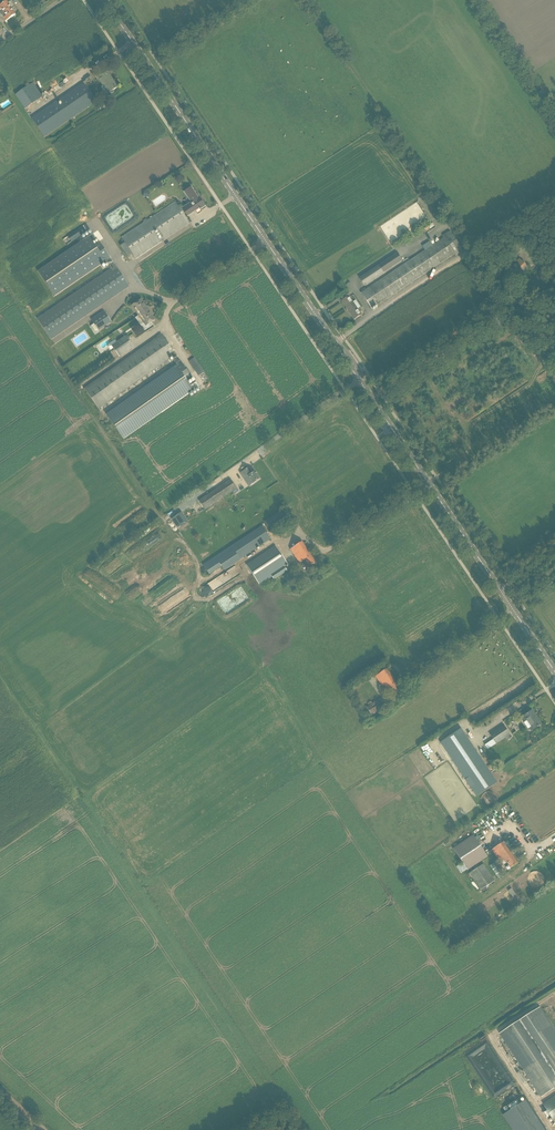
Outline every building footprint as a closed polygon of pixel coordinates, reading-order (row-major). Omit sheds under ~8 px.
[(1,15),(11,8),(6,1),(0,5),(0,14),(1,15)] [(11,8),(1,15),(5,21),(15,15),(11,8)] [(103,70),(98,73),(95,75),(103,86),(101,87),(101,89),(105,95),(107,95),(110,93),(110,94),(112,94),(114,93),(114,91),(113,90),(117,87),(113,80),(111,81),(106,73),(107,73),(108,73),(107,72),(105,74),(103,70)] [(85,81),(31,118),(44,137),(96,102),(87,89),(95,84),(90,77),(85,80),(85,81)] [(29,85),(15,95),(18,99),(24,108),(25,109),(43,97),(42,97),(42,96),(33,83),(29,85)] [(182,208),(184,212),(187,216),(199,208),(200,210),(201,209),(200,209),(205,206),(199,197),(196,199),(195,196),(196,195),(191,187),(184,192),(191,203),(182,208)] [(121,238),(125,243),(120,246),(128,257),(132,254),(135,259),(189,223),(175,202),(121,238)] [(123,204),(100,215),(107,229),(130,218),(123,204)] [(361,293),(369,304),(372,308),(454,253),(456,255),(462,251),(449,231),(442,236),(444,238),(434,245),(431,240),(424,245),(426,250),(361,293)] [(91,235),(37,271),(54,296),(106,261),(111,269),(115,266),(98,242),(94,245),(90,239),(93,237),(91,235)] [(64,235),(58,240),(62,244),(68,240),(64,235)] [(402,261),(397,253),(359,278),(364,286),(402,261)] [(526,265),(522,261),(517,265),(520,269),(526,265)] [(115,266),(111,269),(37,319),(51,339),(129,287),(115,266)] [(513,272),(505,270),(502,280),(506,281),(504,287),(511,289),(513,283),(513,284),(515,276),(512,275),(513,272)] [(342,301),(350,314),(354,319),(361,315),(357,308),(359,307),(355,300),(353,302),(346,293),(340,296),(343,300),(342,301)] [(554,302),(554,297),(547,301),(548,302),(546,303),(547,306),(554,302)] [(141,300),(131,306),(138,316),(146,309),(145,308),(146,307),(141,300)] [(146,309),(138,316),(145,326),(155,320),(150,312),(149,313),(146,309)] [(91,319),(99,331),(111,322),(104,311),(91,319)] [(114,329),(107,333),(110,338),(117,334),(114,329)] [(161,334),(84,389),(98,409),(171,358),(175,355),(161,334)] [(133,347),(125,336),(111,346),(119,357),(133,347)] [(56,343),(50,346),(56,358),(62,355),(56,343)] [(150,383),(106,414),(123,439),(199,386),(196,382),(191,385),(188,382),(192,379),(181,362),(177,357),(175,355),(171,358),(177,365),(150,383)] [(200,371),(194,375),(198,383),(205,379),(200,371)] [(248,468),(244,470),(253,483),(260,479),(255,472),(252,473),(248,468)] [(199,500),(205,510),(232,492),(233,494),(238,491),(230,479),(199,500)] [(264,522),(264,523),(269,530),(286,519),(281,510),(264,522)] [(182,513),(171,519),(177,529),(188,522),(182,513)] [(140,535),(148,530),(146,526),(138,531),(140,535)] [(262,526),(203,565),(209,575),(222,566),(225,570),(226,569),(225,568),(240,559),(241,559),(270,539),(262,526)] [(290,549),(296,558),(302,567),(306,564),(309,567),(316,563),(302,542),(290,549)] [(275,546),(270,549),(247,564),(260,584),(272,576),(274,579),(287,571),(284,566),(287,564),(275,546)] [(203,596),(223,585),(221,580),(223,579),(220,573),(218,574),(219,575),(198,587),(203,596)] [(387,669),(382,672),(374,677),(384,691),(387,689),(389,692),(391,691),(394,694),(401,690),(387,669)] [(386,705),(381,697),(366,707),(372,717),(382,710),(382,708),(386,705)] [(532,710),(521,718),(524,722),(523,723),(528,729),(530,732),(538,727),(538,726),(540,725),(536,718),(537,717),(532,710)] [(510,735),(504,726),(489,734),(493,740),(484,745),(487,750),(506,738),(510,735)] [(461,729),(440,742),(475,795),(476,797),(497,783),(461,729)] [(427,761),(432,758),(428,752),(427,753),(424,748),(420,751),(427,761)] [(519,817),(514,820),(517,825),(522,822),(519,817)] [(487,857),(473,835),(453,848),(462,863),(456,866),(461,874),(487,857)] [(503,842),(491,850),(500,864),(505,860),(510,868),(517,863),(503,842)] [(495,881),(483,864),(469,874),(480,891),(495,881)] [(500,1034),(541,1097),(554,1088),(554,1030),(540,1007),(500,1034)] [(554,1123),(554,1096),(543,1104),(554,1123)]
